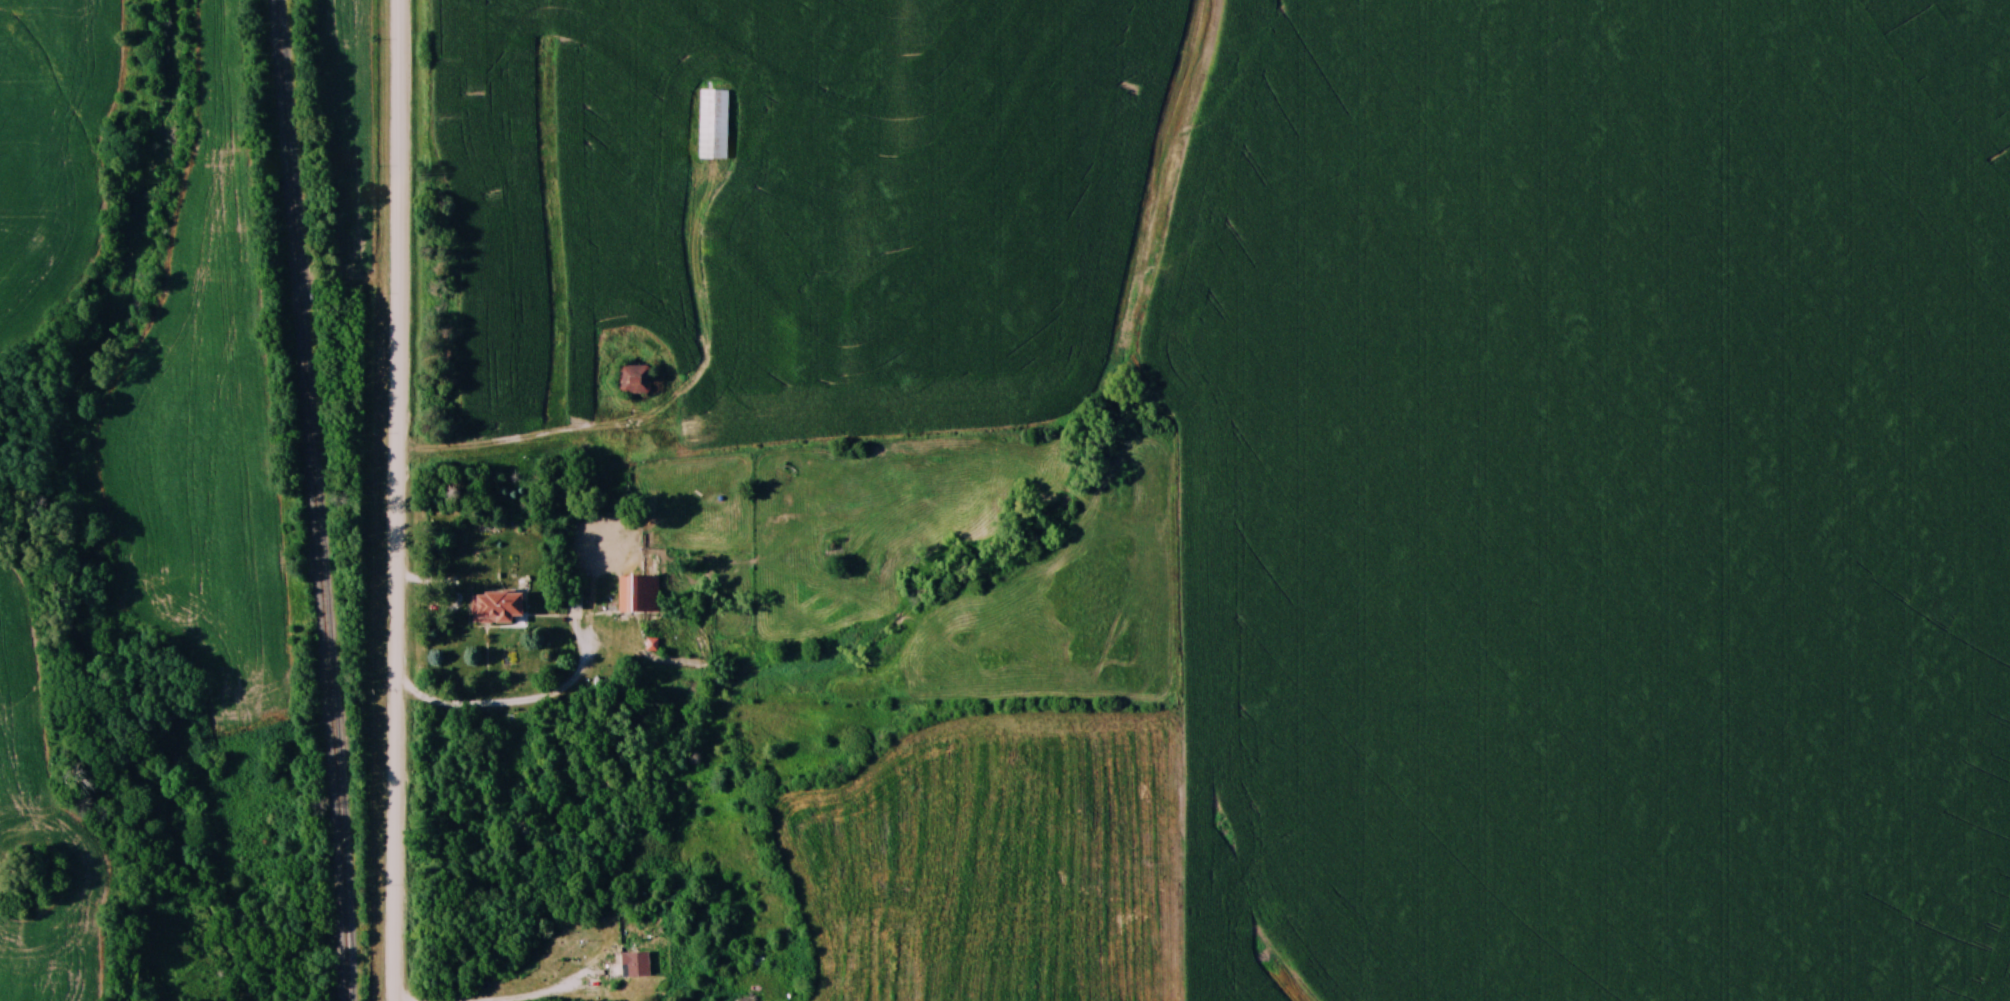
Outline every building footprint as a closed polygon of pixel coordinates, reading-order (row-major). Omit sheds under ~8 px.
[(726,159),(726,89),(698,89),(698,159),(726,159)] [(619,392),(649,392),(649,365),(619,365),(619,392)] [(617,611),(657,611),(657,575),(617,575),(617,611)] [(512,623),(512,615),(520,615),(520,592),(471,591),(471,622),(512,623)] [(648,977),(648,953),(620,953),(620,977),(648,977)]
